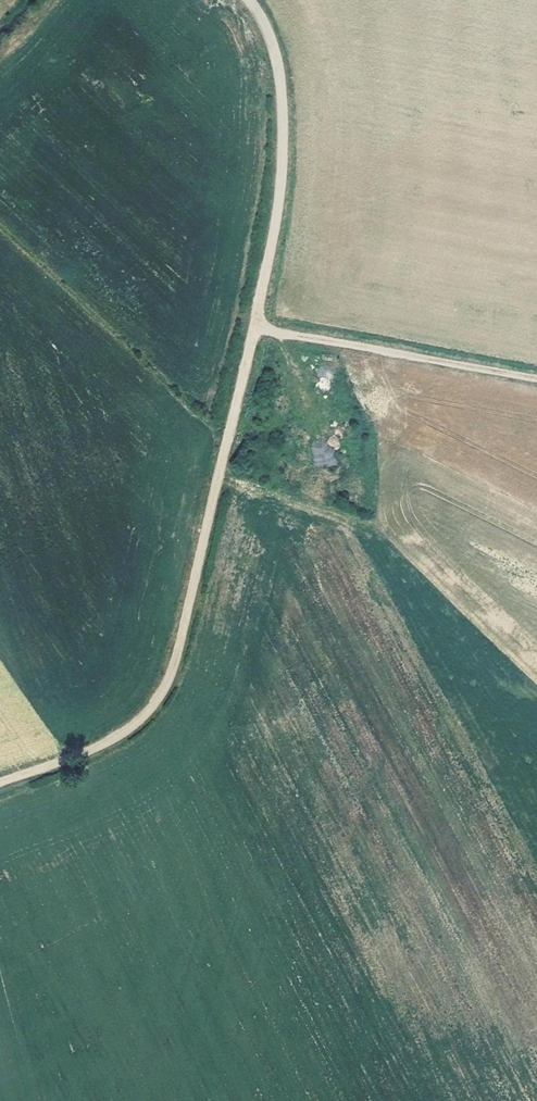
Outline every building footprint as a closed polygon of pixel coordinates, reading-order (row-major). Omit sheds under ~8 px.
[(333,464),(329,440),(311,443),(315,467),(333,464)]
